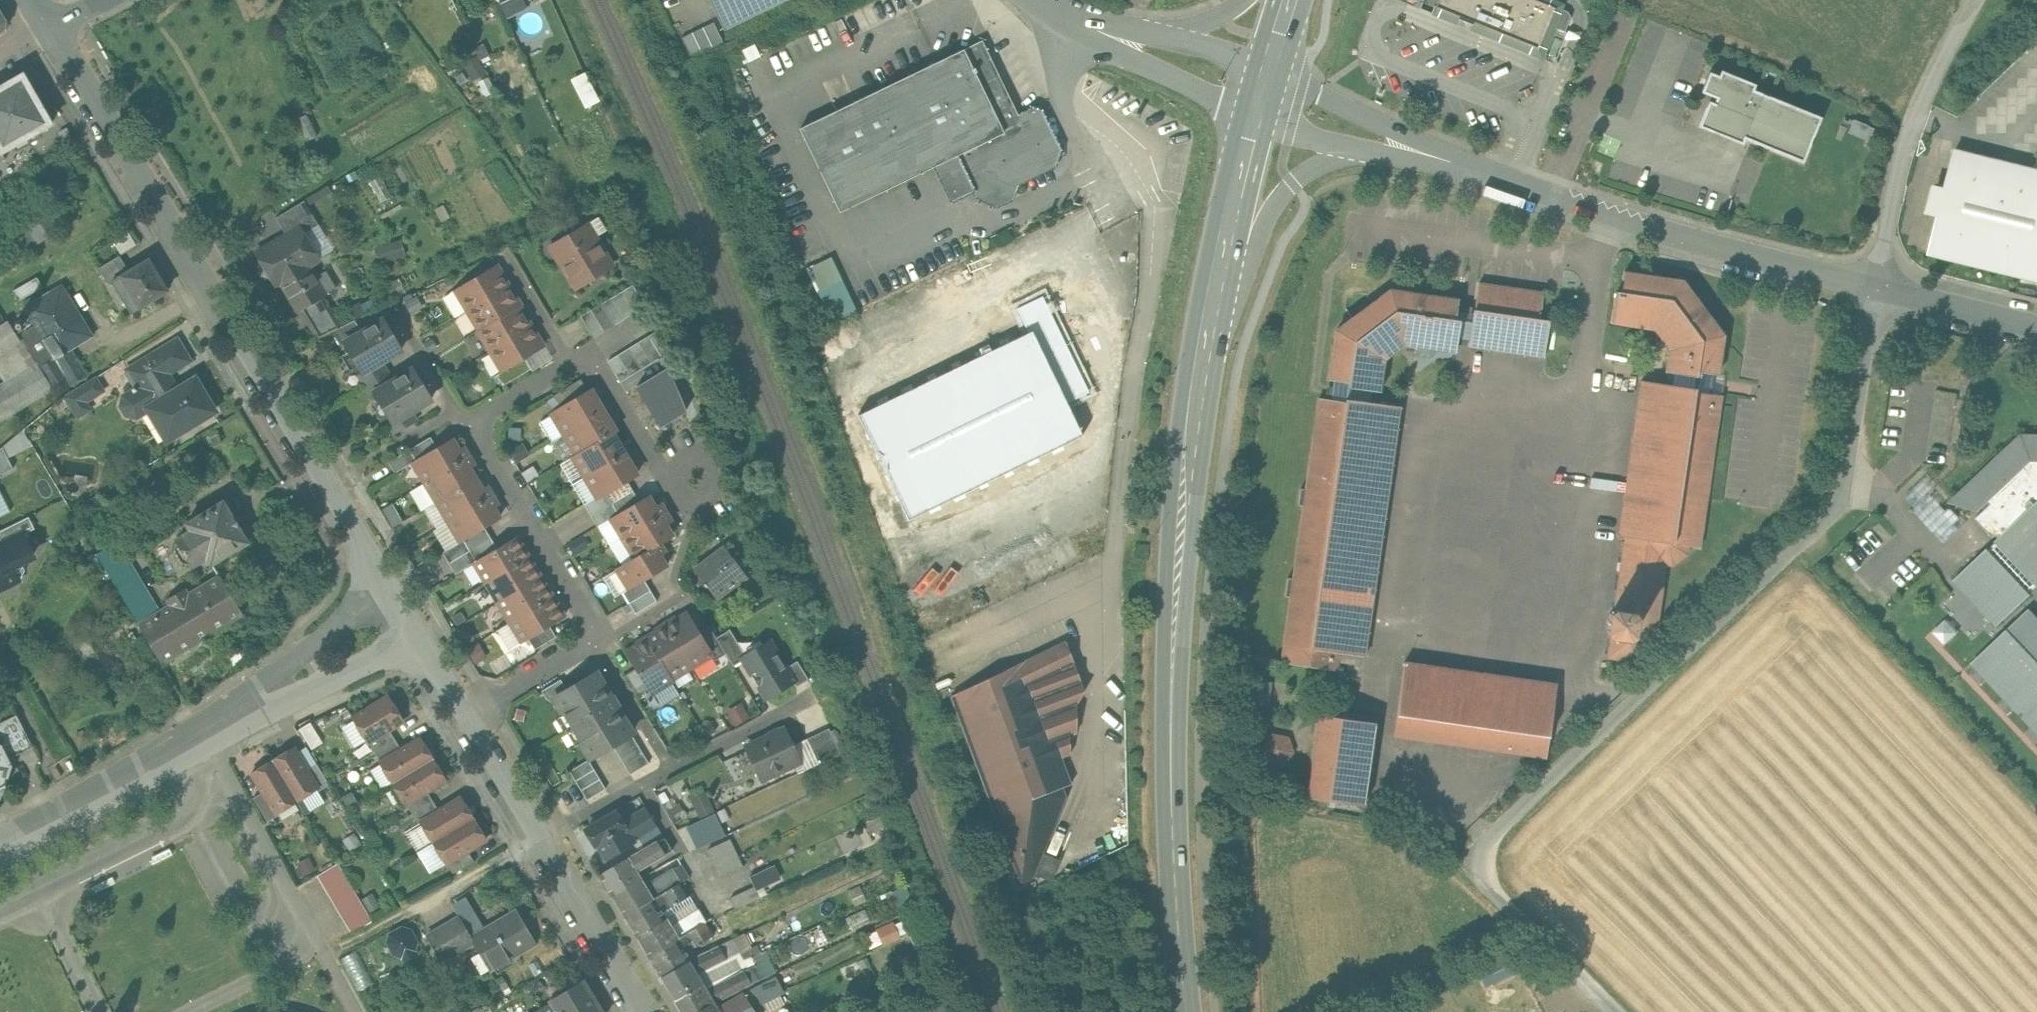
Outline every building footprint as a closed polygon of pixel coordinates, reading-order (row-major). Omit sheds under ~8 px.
[(457,10),(471,4),(469,0),(452,0),(457,10)] [(724,30),(785,0),(710,0),(724,30)] [(1419,7),(1432,13),(1434,7),(1539,50),(1556,6),(1541,0),(1422,0),(1419,7)] [(1568,11),(1556,6),(1539,50),(1547,53),(1557,27),(1566,31),(1565,30),(1571,16),(1568,11)] [(716,20),(684,35),(693,55),(725,39),(716,20)] [(1020,117),(982,40),(963,49),(927,67),(967,150),(956,155),(973,190),(983,195),(983,196),(984,199),(989,202),(992,201),(993,200),(996,202),(1010,196),(1016,181),(1053,164),(1057,149),(1039,113),(1033,111),(1020,117)] [(31,64),(22,70),(24,74),(33,91),(43,85),(31,64)] [(927,67),(800,128),(840,211),(956,155),(967,150),(927,67)] [(574,77),(589,105),(603,98),(588,70),(574,77)] [(1821,117),(1769,95),(1768,96),(1762,93),(1762,92),(1753,89),(1756,84),(1721,70),(1719,75),(1709,71),(1701,91),(1716,97),(1714,102),(1709,100),(1698,126),(1742,143),(1745,138),(1751,140),(1803,162),(1811,142),(1810,142),(1813,136),(1821,117)] [(4,85),(5,86),(0,89),(0,148),(2,152),(52,123),(33,91),(24,74),(4,85)] [(1858,118),(1853,130),(1876,139),(1881,127),(1858,118)] [(1954,151),(1944,193),(1932,190),(1929,206),(1940,209),(1930,250),(2036,277),(2036,172),(1954,151)] [(304,200),(276,217),(287,235),(297,228),(301,235),(319,224),(304,200)] [(45,212),(29,223),(40,241),(57,230),(45,212)] [(29,223),(18,229),(30,247),(40,241),(29,223)] [(587,224),(551,245),(577,287),(612,266),(587,224)] [(287,235),(258,252),(263,259),(261,261),(259,268),(263,275),(270,276),(272,275),(276,283),(281,280),(280,280),(307,264),(307,265),(316,260),(301,235),(297,228),(287,235)] [(379,259),(406,254),(404,239),(377,244),(379,259)] [(121,255),(101,267),(110,282),(113,281),(113,280),(130,270),(121,255)] [(858,312),(831,256),(807,268),(817,290),(818,290),(834,324),(858,312)] [(130,270),(113,280),(113,281),(132,312),(141,307),(140,306),(168,290),(149,259),(130,270)] [(307,264),(280,280),(281,280),(299,311),(326,295),(324,294),(336,287),(325,270),(314,277),(307,265),(307,264)] [(495,264),(457,288),(469,309),(508,285),(495,264)] [(1671,384),(1641,380),(1619,535),(1625,536),(1614,609),(1633,612),(1636,616),(1633,634),(1629,637),(1610,635),(1607,657),(1635,661),(1654,647),(1666,564),(1673,565),(1688,554),(1689,545),(1700,547),(1722,395),(1710,393),(1712,380),(1713,373),(1718,374),(1724,334),(1683,279),(1625,270),(1621,291),(1617,290),(1612,322),(1654,328),(1669,348),(1665,371),(1673,372),(1671,384)] [(1390,288),(1336,329),(1328,379),(1334,380),(1331,399),(1319,397),(1306,488),(1301,488),(1298,504),(1303,505),(1293,578),(1288,577),(1285,595),(1290,596),(1281,662),(1338,670),(1340,652),(1365,655),(1401,406),(1371,402),(1373,390),(1380,391),(1385,359),(1405,344),(1418,346),(1417,350),(1421,354),(1429,355),(1434,352),(1434,348),(1456,351),(1458,337),(1470,339),(1469,345),(1544,356),(1549,320),(1540,318),(1544,291),(1479,282),(1475,309),(1474,309),(1474,312),(1457,310),(1458,298),(1390,288)] [(36,299),(24,306),(35,324),(20,334),(36,361),(53,387),(56,392),(86,374),(70,348),(92,335),(61,283),(36,299)] [(646,305),(633,284),(623,290),(635,312),(646,305)] [(508,285),(469,309),(480,328),(481,329),(518,306),(519,307),(520,306),(508,285)] [(623,290),(612,297),(625,318),(635,312),(623,290)] [(34,295),(22,302),(24,306),(36,299),(34,295)] [(625,318),(612,297),(602,303),(615,324),(625,318)] [(325,302),(305,314),(318,337),(333,330),(340,326),(325,302)] [(615,324),(602,303),(592,309),(605,330),(615,324)] [(518,306),(481,329),(480,328),(479,328),(492,349),(530,326),(519,307),(518,306)] [(605,330),(592,309),(581,315),(594,337),(605,330)] [(23,317),(21,317),(18,317),(17,318),(16,319),(16,320),(15,322),(16,325),(18,327),(21,327),(23,327),(24,326),(25,325),(26,322),(26,320),(25,319),(24,318),(23,317)] [(362,332),(344,343),(361,372),(381,361),(402,348),(385,318),(362,332)] [(340,326),(333,330),(342,344),(344,343),(362,332),(355,319),(340,326)] [(6,380),(36,361),(20,334),(17,334),(8,320),(0,325),(0,371),(6,380)] [(530,326),(492,349),(504,370),(525,358),(543,347),(530,326)] [(660,328),(649,335),(662,356),(672,350),(660,328)] [(649,335),(639,341),(652,362),(662,356),(649,335)] [(639,341),(629,347),(641,368),(652,362),(639,341)] [(641,368),(629,347),(619,354),(631,375),(641,368)] [(177,389),(156,353),(129,369),(140,387),(152,379),(163,398),(177,389)] [(631,375),(619,354),(608,360),(621,381),(631,375)] [(525,358),(504,370),(497,374),(503,385),(531,368),(525,358)] [(0,383),(0,420),(53,387),(36,361),(6,380),(0,383)] [(361,372),(359,373),(366,384),(387,371),(381,361),(361,372)] [(393,381),(374,393),(391,422),(410,410),(432,397),(415,368),(393,381)] [(647,382),(668,425),(698,411),(677,368),(647,382)] [(387,371),(366,384),(372,394),(374,393),(393,381),(387,371)] [(96,377),(66,396),(78,416),(91,409),(86,401),(104,390),(96,377)] [(158,423),(205,394),(195,378),(177,389),(163,398),(152,379),(140,387),(125,396),(122,405),(127,413),(137,415),(149,408),(158,423)] [(591,389),(553,412),(566,433),(603,410),(591,389)] [(205,394),(158,423),(168,439),(215,410),(205,394)] [(410,410),(391,422),(389,423),(395,433),(416,421),(410,410)] [(603,410),(566,433),(578,453),(612,432),(613,433),(616,431),(603,410)] [(27,430),(5,439),(11,454),(33,445),(27,430)] [(612,432),(578,453),(574,455),(587,475),(625,453),(613,433),(612,432)] [(431,436),(410,449),(416,459),(437,447),(431,436)] [(2023,436),(1953,501),(1954,501),(1979,509),(1988,501),(1991,504),(1976,517),(1994,536),(1997,534),(2000,537),(1996,540),(1997,541),(2036,582),(2036,436),(2023,436)] [(416,459),(415,460),(427,480),(468,456),(462,446),(458,449),(451,438),(437,447),(416,459)] [(3,446),(0,449),(0,475),(14,468),(3,446)] [(410,449),(389,461),(395,472),(415,460),(416,459),(410,449)] [(625,453),(587,475),(599,496),(606,492),(627,480),(637,474),(625,453)] [(468,456),(427,480),(439,500),(475,478),(469,468),(474,465),(468,456)] [(475,478),(439,500),(451,520),(492,495),(486,486),(481,489),(475,478)] [(627,480),(606,492),(612,503),(633,490),(627,480)] [(633,490),(612,503),(618,513),(639,500),(633,490)] [(599,496),(585,504),(591,515),(612,503),(606,492),(599,496)] [(492,495),(451,520),(463,540),(485,527),(499,518),(493,508),(497,505),(492,495)] [(618,513),(612,517),(624,537),(665,513),(659,503),(655,506),(648,495),(639,500),(618,513)] [(224,501),(187,523),(192,531),(178,539),(176,552),(181,561),(193,565),(207,557),(211,564),(248,542),(224,501)] [(612,503),(591,515),(598,526),(612,517),(618,513),(612,503)] [(665,513),(624,537),(636,556),(636,557),(659,543),(673,535),(666,525),(671,522),(665,513)] [(1952,515),(1935,532),(1943,539),(1959,523),(1952,515)] [(485,527),(464,540),(471,550),(491,537),(485,527)] [(0,544),(0,589),(21,578),(26,569),(21,560),(34,554),(23,532),(0,544)] [(477,560),(475,561),(487,581),(528,557),(516,536),(497,547),(477,560)] [(491,537),(471,550),(477,560),(497,547),(491,537)] [(463,540),(443,552),(449,562),(471,550),(464,540),(463,540)] [(1988,549),(1987,548),(1956,578),(1999,624),(2030,594),(2029,593),(2036,585),(2036,582),(1997,541),(1988,549)] [(140,589),(113,543),(97,553),(125,599),(139,590),(139,589),(140,589)] [(659,543),(636,557),(636,556),(618,567),(630,588),(645,579),(667,566),(660,555),(665,552),(659,543)] [(747,575),(725,546),(695,569),(705,582),(703,583),(706,586),(707,585),(716,598),(747,575)] [(471,550),(449,562),(456,573),(475,561),(477,560),(471,550)] [(528,557),(487,581),(499,601),(540,576),(528,557)] [(220,575),(188,594),(184,588),(167,598),(171,605),(155,615),(140,624),(139,624),(148,639),(149,639),(162,662),(243,613),(220,575)] [(540,576),(499,601),(511,621),(552,596),(540,576)] [(645,579),(630,588),(623,592),(629,603),(651,590),(645,579)] [(140,589),(139,589),(139,590),(125,599),(140,624),(155,615),(140,589)] [(651,590),(629,603),(636,613),(657,600),(651,590)] [(552,596),(511,621),(523,641),(529,638),(550,625),(564,617),(552,596)] [(1633,612),(1614,609),(1610,613),(1608,631),(1610,635),(1629,637),(1633,634),(1636,616),(1633,612)] [(2028,609),(1973,661),(2036,728),(2036,618),(2028,609)] [(699,631),(688,613),(667,626),(691,665),(712,653),(699,631)] [(1942,642),(1955,630),(1943,617),(1930,629),(1942,642)] [(550,625),(529,638),(535,649),(556,636),(550,625)] [(717,637),(709,625),(699,631),(712,653),(715,660),(726,653),(717,637)] [(691,665),(667,626),(647,638),(648,640),(649,639),(671,677),(672,677),(691,665)] [(730,629),(717,637),(726,653),(734,665),(744,659),(742,657),(746,654),(730,629)] [(671,677),(649,639),(648,640),(628,652),(637,667),(650,689),(652,692),(673,679),(672,677),(671,677)] [(746,654),(742,657),(744,659),(767,698),(794,681),(786,667),(770,640),(746,654)] [(1055,645),(951,695),(1021,881),(1033,877),(1066,795),(1063,786),(1071,783),(1061,756),(1071,753),(1070,734),(1077,731),(1077,703),(1055,645)] [(798,660),(786,667),(794,681),(797,686),(809,679),(798,660)] [(1557,682),(1405,661),(1394,735),(1546,757),(1557,682)] [(650,689),(637,667),(626,674),(639,695),(650,689)] [(610,697),(595,672),(567,688),(555,695),(555,696),(592,757),(613,745),(632,734),(617,708),(619,707),(612,696),(610,697)] [(561,678),(542,690),(548,700),(555,696),(555,695),(567,688),(561,678)] [(390,696),(353,718),(367,742),(369,741),(389,728),(404,720),(390,696)] [(0,722),(0,743),(2,744),(9,758),(33,746),(17,714),(0,722)] [(1376,722),(1319,714),(1307,796),(1364,804),(1376,722)] [(841,753),(829,727),(807,738),(819,763),(841,753)] [(389,728),(369,741),(375,751),(396,739),(389,728)] [(785,729),(746,747),(761,778),(800,759),(805,770),(819,763),(807,738),(793,745),(785,729)] [(632,734),(613,745),(631,774),(649,762),(632,734)] [(1287,738),(1274,735),(1264,745),(1268,759),(1282,762),(1292,751),(1287,738)] [(381,761),(380,762),(392,783),(434,758),(422,737),(402,749),(381,761)] [(396,739),(375,751),(381,761),(402,749),(396,739)] [(6,786),(13,765),(9,758),(2,744),(0,743),(0,789),(6,786)] [(307,769),(293,747),(273,759),(298,801),(317,789),(318,788),(307,769)] [(434,758),(392,783),(405,803),(407,802),(427,790),(446,779),(434,758)] [(298,801),(273,759),(252,772),(264,791),(277,813),(278,813),(298,801)] [(606,788),(589,759),(570,770),(587,799),(606,788)] [(329,784),(317,763),(307,769),(318,788),(317,789),(319,790),(329,784)] [(427,790),(407,802),(413,813),(433,800),(427,790)] [(277,813),(264,791),(253,797),(268,821),(279,814),(278,813),(277,813)] [(440,810),(421,822),(421,823),(433,842),(474,817),(462,797),(440,810)] [(433,800),(413,813),(419,824),(421,823),(421,822),(440,810),(433,800)] [(616,811),(587,829),(596,844),(599,843),(607,856),(633,840),(656,824),(647,808),(623,824),(616,811)] [(682,826),(690,848),(728,833),(719,812),(682,826)] [(880,815),(864,822),(869,833),(884,826),(880,815)] [(474,817),(433,842),(445,863),(447,862),(468,850),(487,838),(474,817)] [(656,824),(633,840),(639,850),(657,840),(663,836),(656,824)] [(639,850),(600,874),(613,895),(642,878),(637,871),(652,862),(656,869),(669,861),(678,858),(665,836),(663,836),(657,840),(639,850)] [(730,839),(708,849),(716,865),(738,855),(730,839)] [(468,850),(447,862),(453,872),(474,860),(468,850)] [(738,855),(716,865),(721,876),(743,866),(738,855)] [(373,921),(338,863),(317,875),(352,933),(373,921)] [(689,877),(681,863),(673,868),(682,881),(689,877)] [(754,872),(759,886),(783,878),(779,864),(754,872)] [(673,868),(646,885),(642,878),(613,895),(625,915),(682,881),(673,868)] [(682,881),(625,915),(637,935),(666,918),(662,911),(673,905),(689,895),(682,881)] [(755,886),(731,897),(736,908),(760,897),(755,886)] [(689,895),(673,905),(677,911),(694,901),(689,895)] [(493,922),(513,957),(537,943),(529,930),(530,929),(525,921),(524,921),(517,908),(493,922)] [(666,918),(637,935),(649,955),(706,922),(698,908),(679,920),(682,926),(673,931),(666,918)] [(459,917),(428,935),(442,960),(473,941),(470,936),(459,917)] [(877,927),(884,942),(902,934),(896,919),(877,927)] [(513,957),(493,922),(470,936),(473,941),(490,970),(513,957)] [(706,922),(649,955),(661,976),(690,959),(682,946),(691,941),(694,947),(714,935),(706,922)] [(400,961),(415,955),(405,927),(389,932),(400,961)] [(733,938),(719,945),(726,957),(739,951),(733,938)] [(719,945),(690,959),(697,971),(726,957),(719,945)] [(759,947),(744,953),(741,956),(743,960),(761,951),(759,947)] [(356,989),(371,983),(358,950),(343,955),(356,989)] [(690,959),(661,976),(675,999),(702,983),(703,982),(697,971),(690,959)] [(760,980),(753,965),(745,969),(752,984),(760,980)] [(675,999),(683,1011),(697,1011),(715,1002),(752,984),(745,969),(711,986),(706,979),(703,982),(702,983),(675,999)] [(580,1011),(602,1011),(582,979),(567,989),(580,1011)] [(760,985),(745,993),(751,1005),(759,1002),(767,999),(760,985)] [(567,989),(551,998),(554,1003),(560,1011),(580,1011),(567,989)] [(697,1011),(739,1011),(751,1005),(745,993),(719,1008),(715,1002),(697,1011)] [(767,1009),(769,1011),(787,1011),(781,1002),(767,1009)] [(539,1011),(560,1011),(554,1003),(539,1011)]
